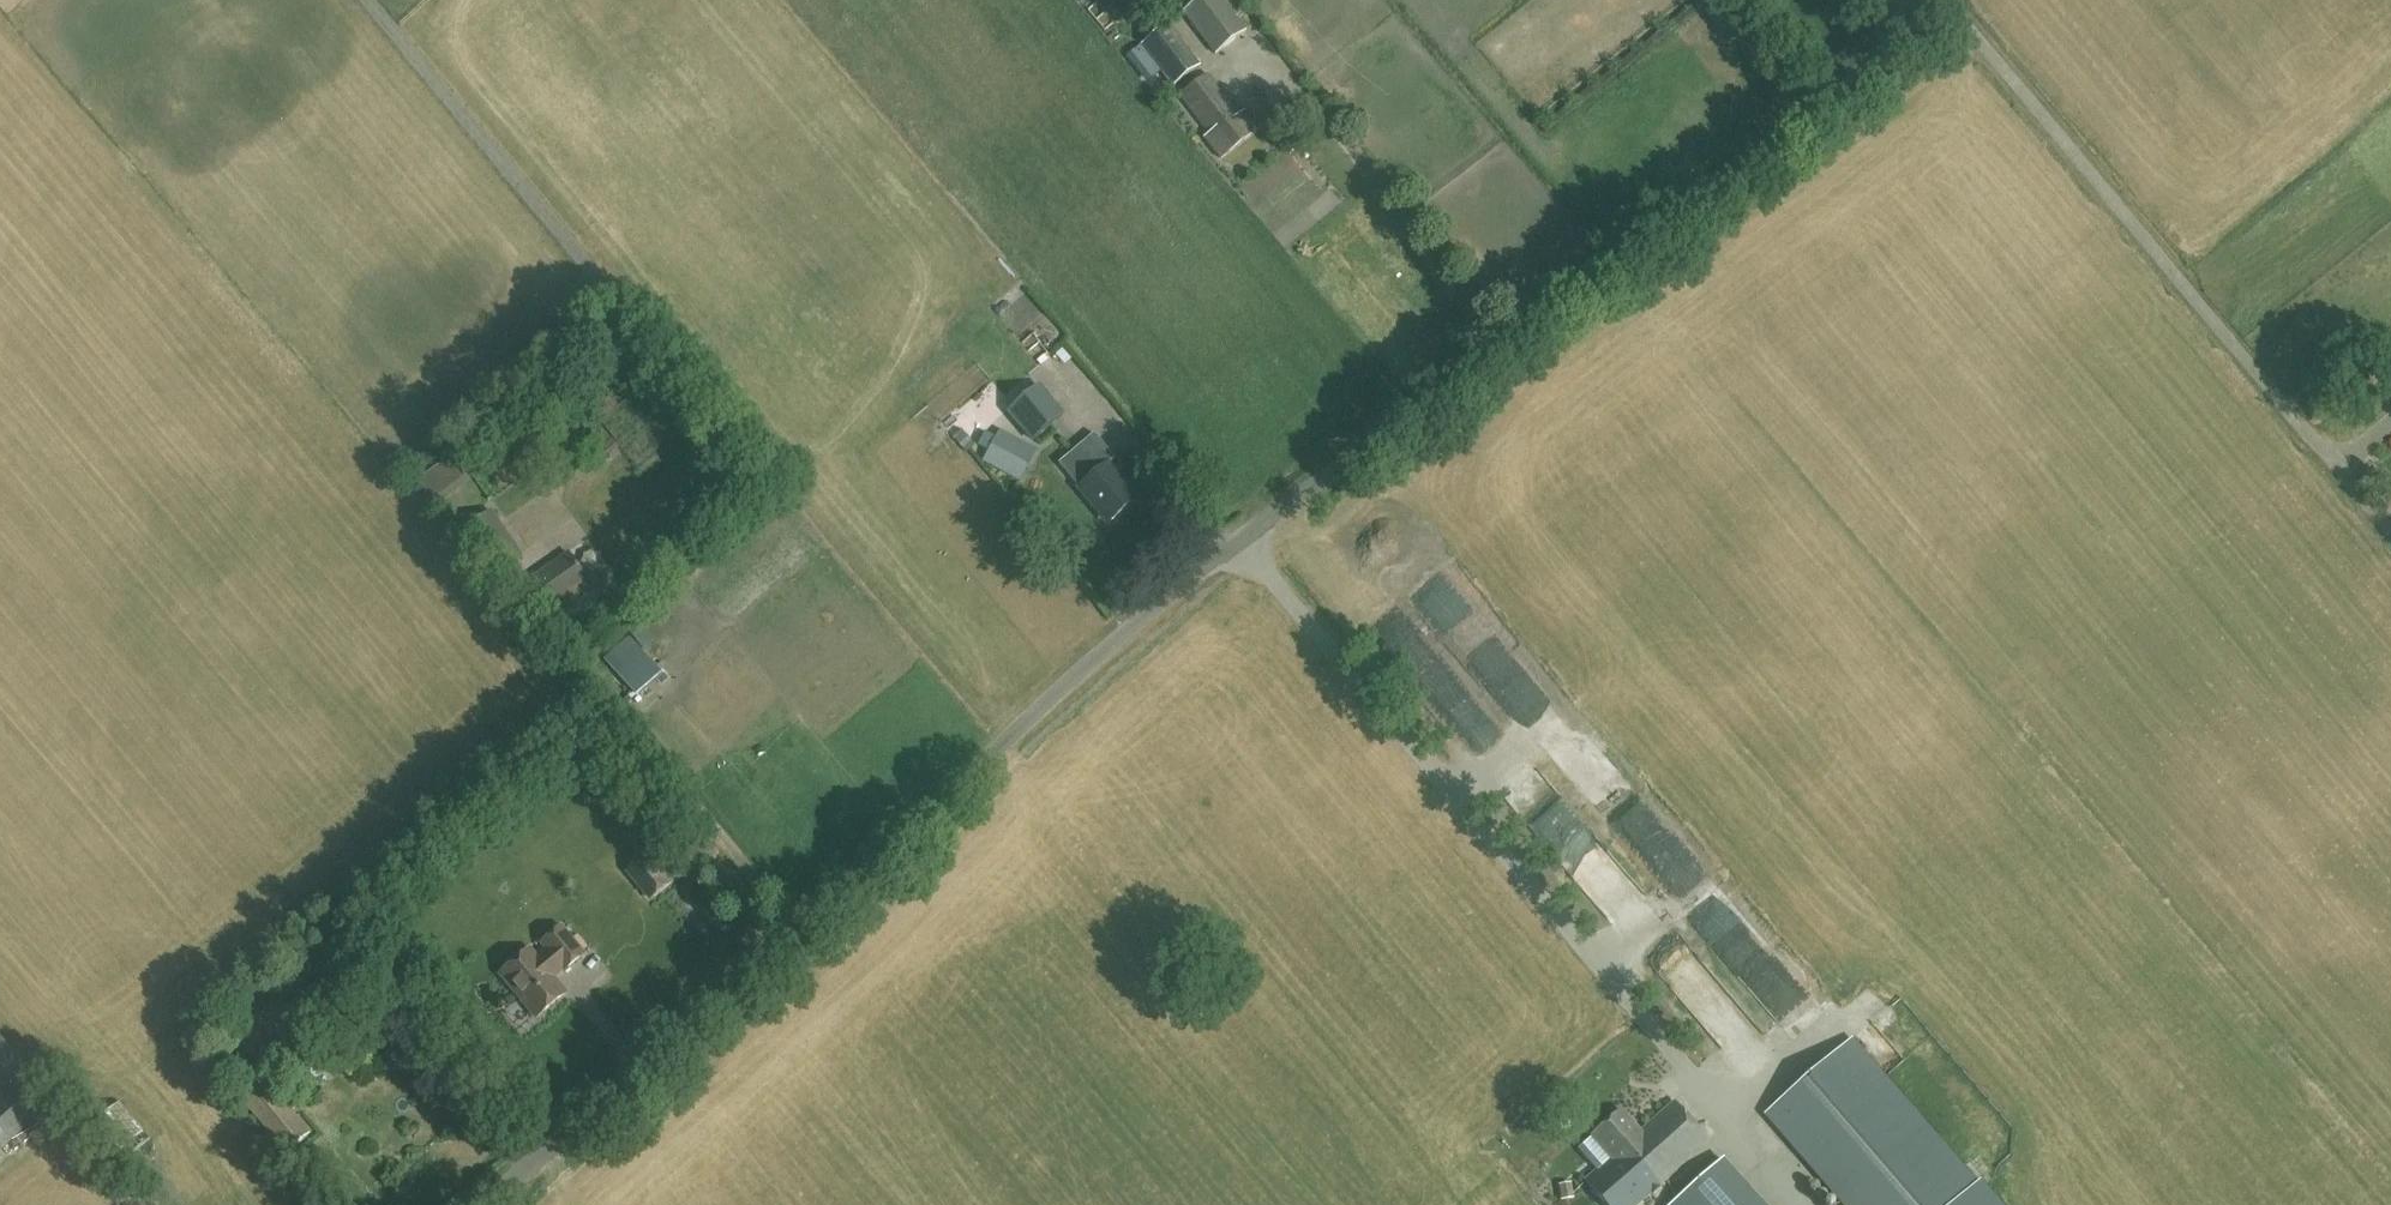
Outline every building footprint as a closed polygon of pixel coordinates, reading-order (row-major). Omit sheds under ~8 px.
[(1183,12),(1215,54),(1246,30),(1222,0),(1198,0),(1183,12)] [(1174,86),(1200,66),(1168,24),(1142,44),(1152,58),(1174,86)] [(1220,157),(1258,129),(1244,111),(1238,115),(1207,74),(1179,96),(1209,134),(1205,137),(1220,157)] [(1042,359),(1052,353),(1038,332),(1028,338),(1042,359)] [(1034,440),(1062,415),(1037,386),(1009,410),(1034,440)] [(1034,452),(998,433),(984,460),(1020,479),(1034,452)] [(1109,521),(1137,498),(1108,463),(1115,458),(1094,433),(1059,462),(1079,486),(1109,521)] [(611,438),(601,447),(609,456),(619,447),(611,438)] [(493,572),(520,554),(491,511),(464,529),(493,572)] [(545,624),(594,589),(568,552),(519,587),(545,624)] [(1475,622),(1459,638),(1494,673),(1510,658),(1475,622)] [(1434,678),(1422,688),(1472,744),(1495,724),(1440,661),(1440,660),(1431,650),(1419,660),(1434,678)] [(646,857),(627,872),(649,899),(668,883),(646,857)] [(562,968),(563,970),(582,954),(560,928),(541,943),(547,950),(536,959),(528,950),(499,974),(535,1017),(564,993),(551,977),(562,968)] [(1780,1022),(1801,1012),(1787,981),(1765,991),(1780,1022)] [(1894,1002),(1877,1014),(1885,1026),(1902,1014),(1894,1002)] [(1765,1114),(1843,1204),(1993,1204),(1852,1040),(1765,1114)] [(305,1136),(256,1078),(256,1077),(237,1094),(285,1152),(305,1136)] [(38,1114),(12,1086),(0,1097),(0,1150),(38,1114)] [(1674,1101),(1639,1131),(1674,1171),(1709,1141),(1674,1101)] [(120,1103),(95,1123),(126,1160),(150,1140),(120,1103)] [(1639,1131),(1620,1110),(1592,1136),(1610,1157),(1584,1180),(1606,1204),(1636,1204),(1674,1171),(1639,1131)] [(1724,1157),(1664,1204),(1762,1204),(1724,1157)] [(1558,1184),(1561,1201),(1574,1199),(1571,1182),(1558,1184)]
